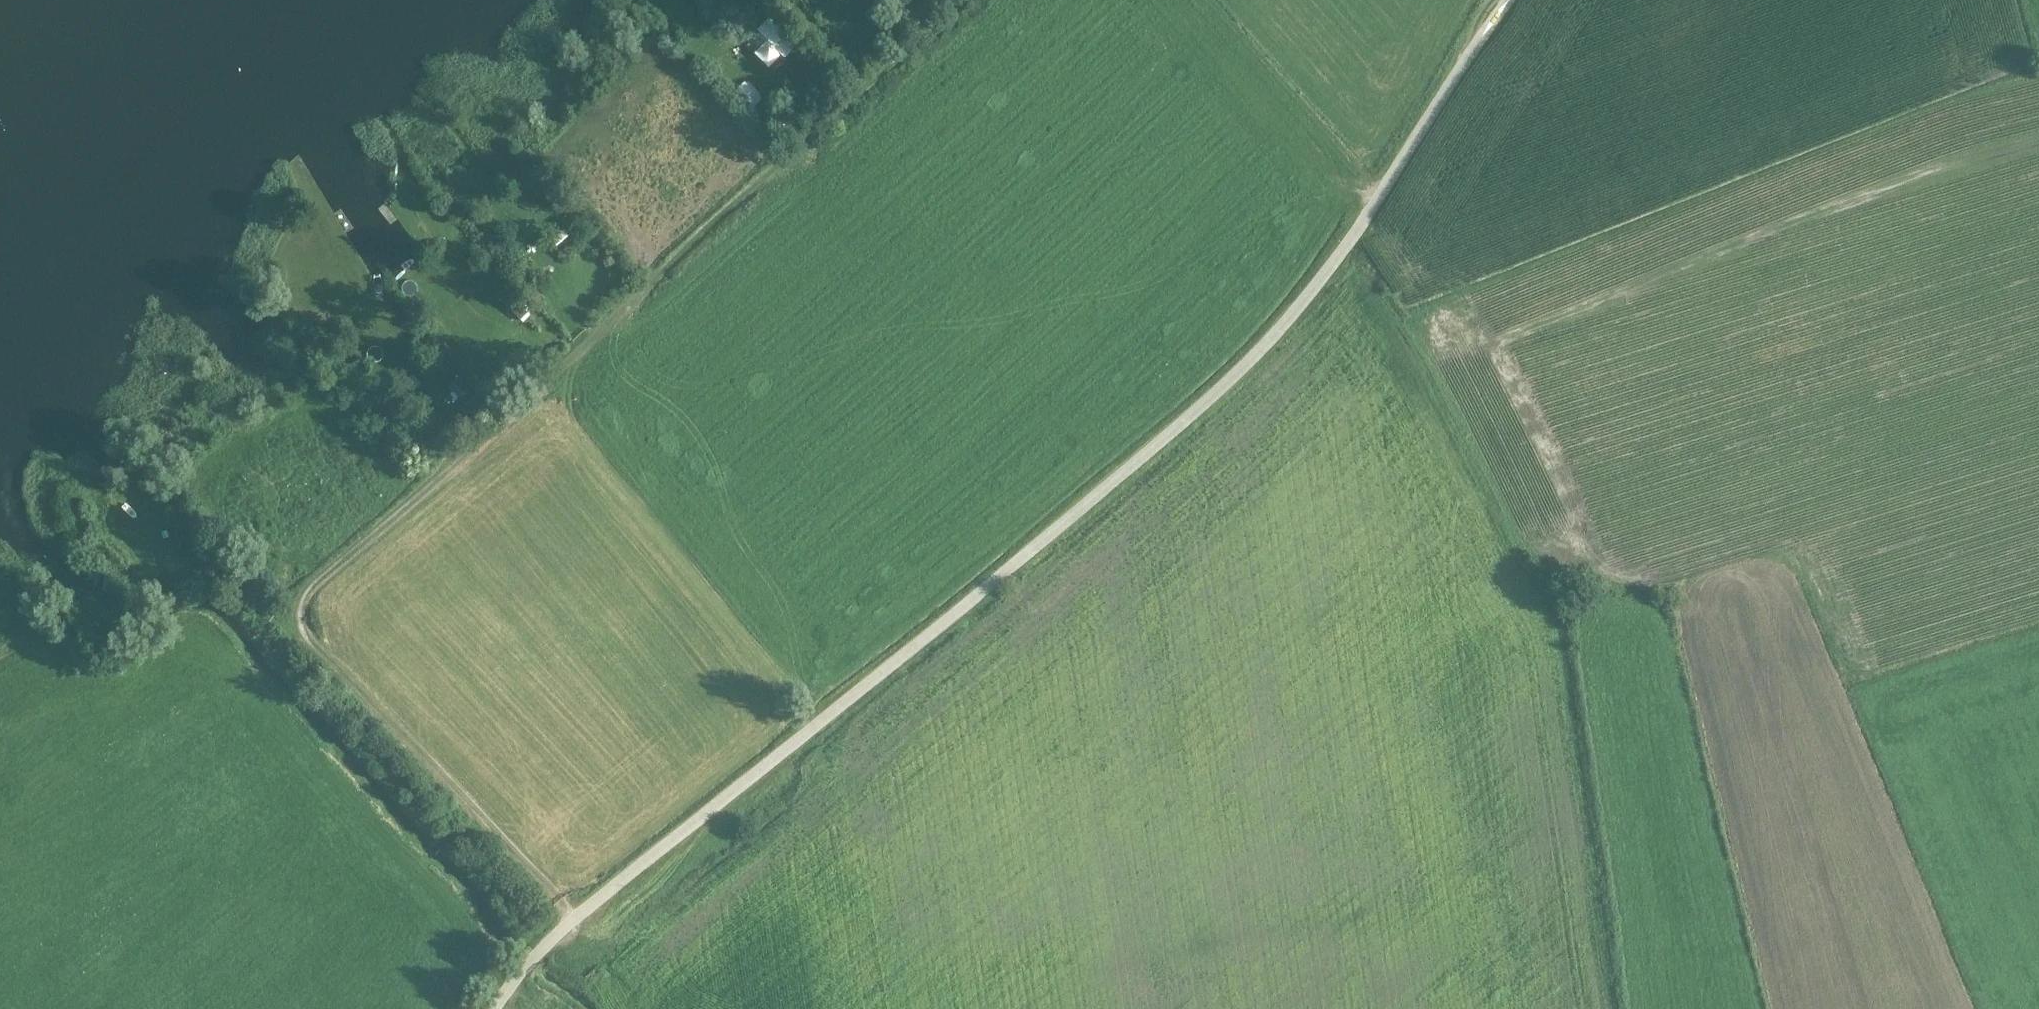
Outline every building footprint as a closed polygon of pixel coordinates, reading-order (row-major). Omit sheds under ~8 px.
[(781,13),(765,27),(772,34),(787,21),(781,13)] [(517,255),(512,262),(521,269),(527,262),(517,255)] [(494,380),(486,388),(492,394),(500,386),(494,380)]
